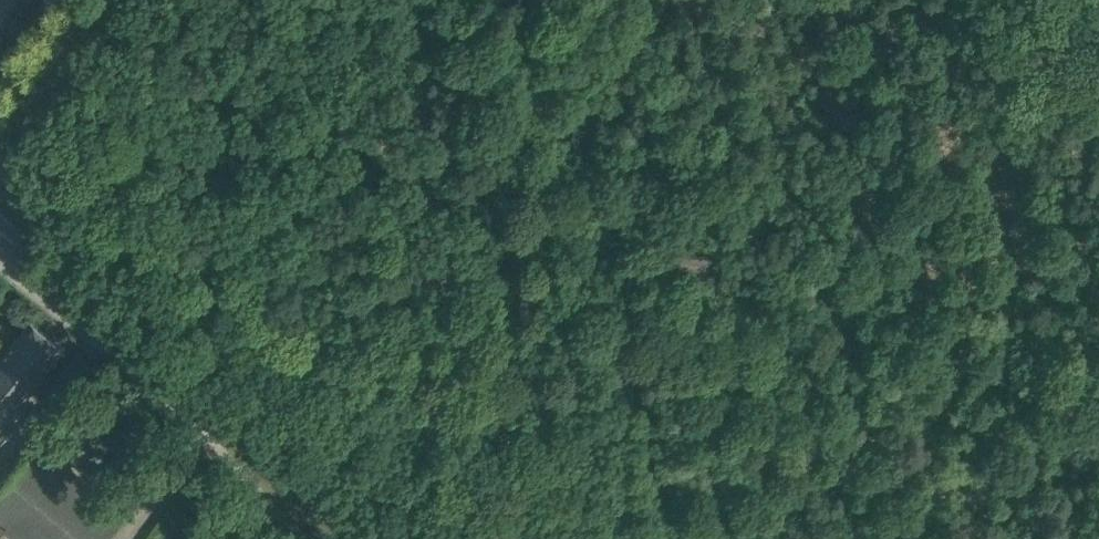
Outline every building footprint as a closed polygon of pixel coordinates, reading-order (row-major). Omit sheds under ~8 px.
[(66,347),(32,319),(4,352),(0,349),(0,427),(66,347)]
